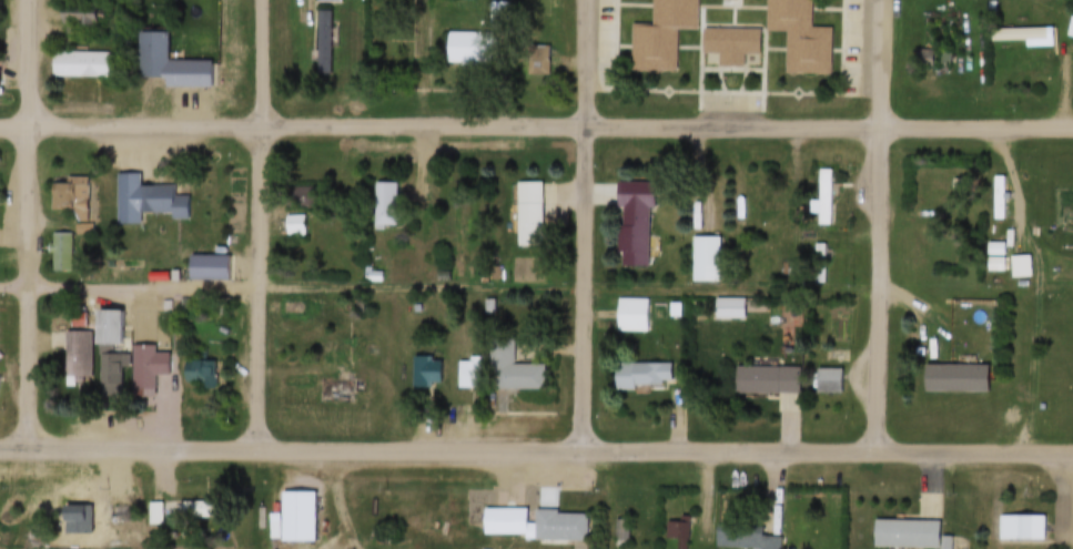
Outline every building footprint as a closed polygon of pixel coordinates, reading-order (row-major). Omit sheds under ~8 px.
[(673,74),(674,32),(694,32),(695,0),(649,0),(648,27),(628,27),(628,73),(673,74)] [(829,32),(809,32),(809,0),(775,0),(774,77),(829,78),(829,32)] [(485,5),(482,32),(500,34),(503,7),(485,5)] [(99,7),(59,18),(64,36),(104,26),(99,7)] [(757,58),(758,32),(702,31),(701,57),(716,58),(716,70),(740,70),(740,58),(757,58)] [(1046,31),(989,31),(989,45),(1046,45),(1046,31)] [(491,69),(491,36),(444,35),(443,68),(491,69)] [(156,38),(135,38),(135,81),(156,81),(156,38)] [(108,55),(49,55),(49,81),(108,81),(108,55)] [(946,55),(910,55),(910,69),(946,69),(946,55)] [(137,219),(186,220),(186,199),(172,198),(172,189),(136,189),(136,178),(113,178),(112,227),(137,228),(137,219)] [(1002,180),(987,180),(987,223),(1002,223),(1002,180)] [(48,214),(85,214),(85,181),(60,181),(60,188),(48,188),(48,214)] [(646,212),(653,212),(653,184),(615,184),(614,271),(645,271),(646,212)] [(540,186),(513,186),(513,250),(540,250),(540,186)] [(390,226),(388,187),(374,188),(377,227),(390,226)] [(46,237),(46,276),(64,276),(64,237),(46,237)] [(686,240),(686,286),(717,286),(717,240),(686,240)] [(820,248),(808,248),(808,267),(820,267),(820,248)] [(742,323),(742,302),(710,302),(710,323),(742,323)] [(637,335),(637,303),(613,303),(613,335),(637,335)] [(117,357),(107,357),(107,350),(124,350),(123,314),(92,315),(93,392),(118,391),(117,357)] [(87,381),(87,335),(61,335),(61,381),(87,381)] [(131,349),(131,394),(154,394),(154,380),(167,380),(167,356),(154,356),(154,349),(131,349)] [(409,361),(409,390),(440,390),(440,361),(409,361)] [(456,392),(475,392),(475,364),(456,364),(456,392)] [(541,392),(541,367),(496,367),(496,392),(541,392)] [(610,368),(610,392),(669,392),(669,368),(610,368)] [(732,370),(732,398),(798,398),(798,370),(732,370)] [(841,373),(813,373),(813,397),(841,397),(841,373)] [(350,378),(313,378),(313,407),(350,407),(350,378)] [(315,546),(315,496),(297,496),(297,506),(281,506),(281,518),(267,518),(267,546),(315,546)] [(222,521),(222,504),(173,504),(173,521),(222,521)] [(143,508),(144,527),(158,527),(158,508),(143,508)] [(58,538),(86,538),(86,510),(58,510),(58,538)] [(528,513),(479,512),(479,541),(585,544),(586,516),(528,515),(528,513)] [(1042,544),(1042,519),(993,519),(993,544),(1042,544)] [(622,524),(608,524),(607,548),(622,548),(622,524)] [(673,548),(681,548),(683,527),(664,525),(662,541),(674,543),(673,548)] [(940,525),(870,525),(870,548),(940,548),(940,525)] [(777,539),(743,539),(743,548),(777,548),(777,539)]
